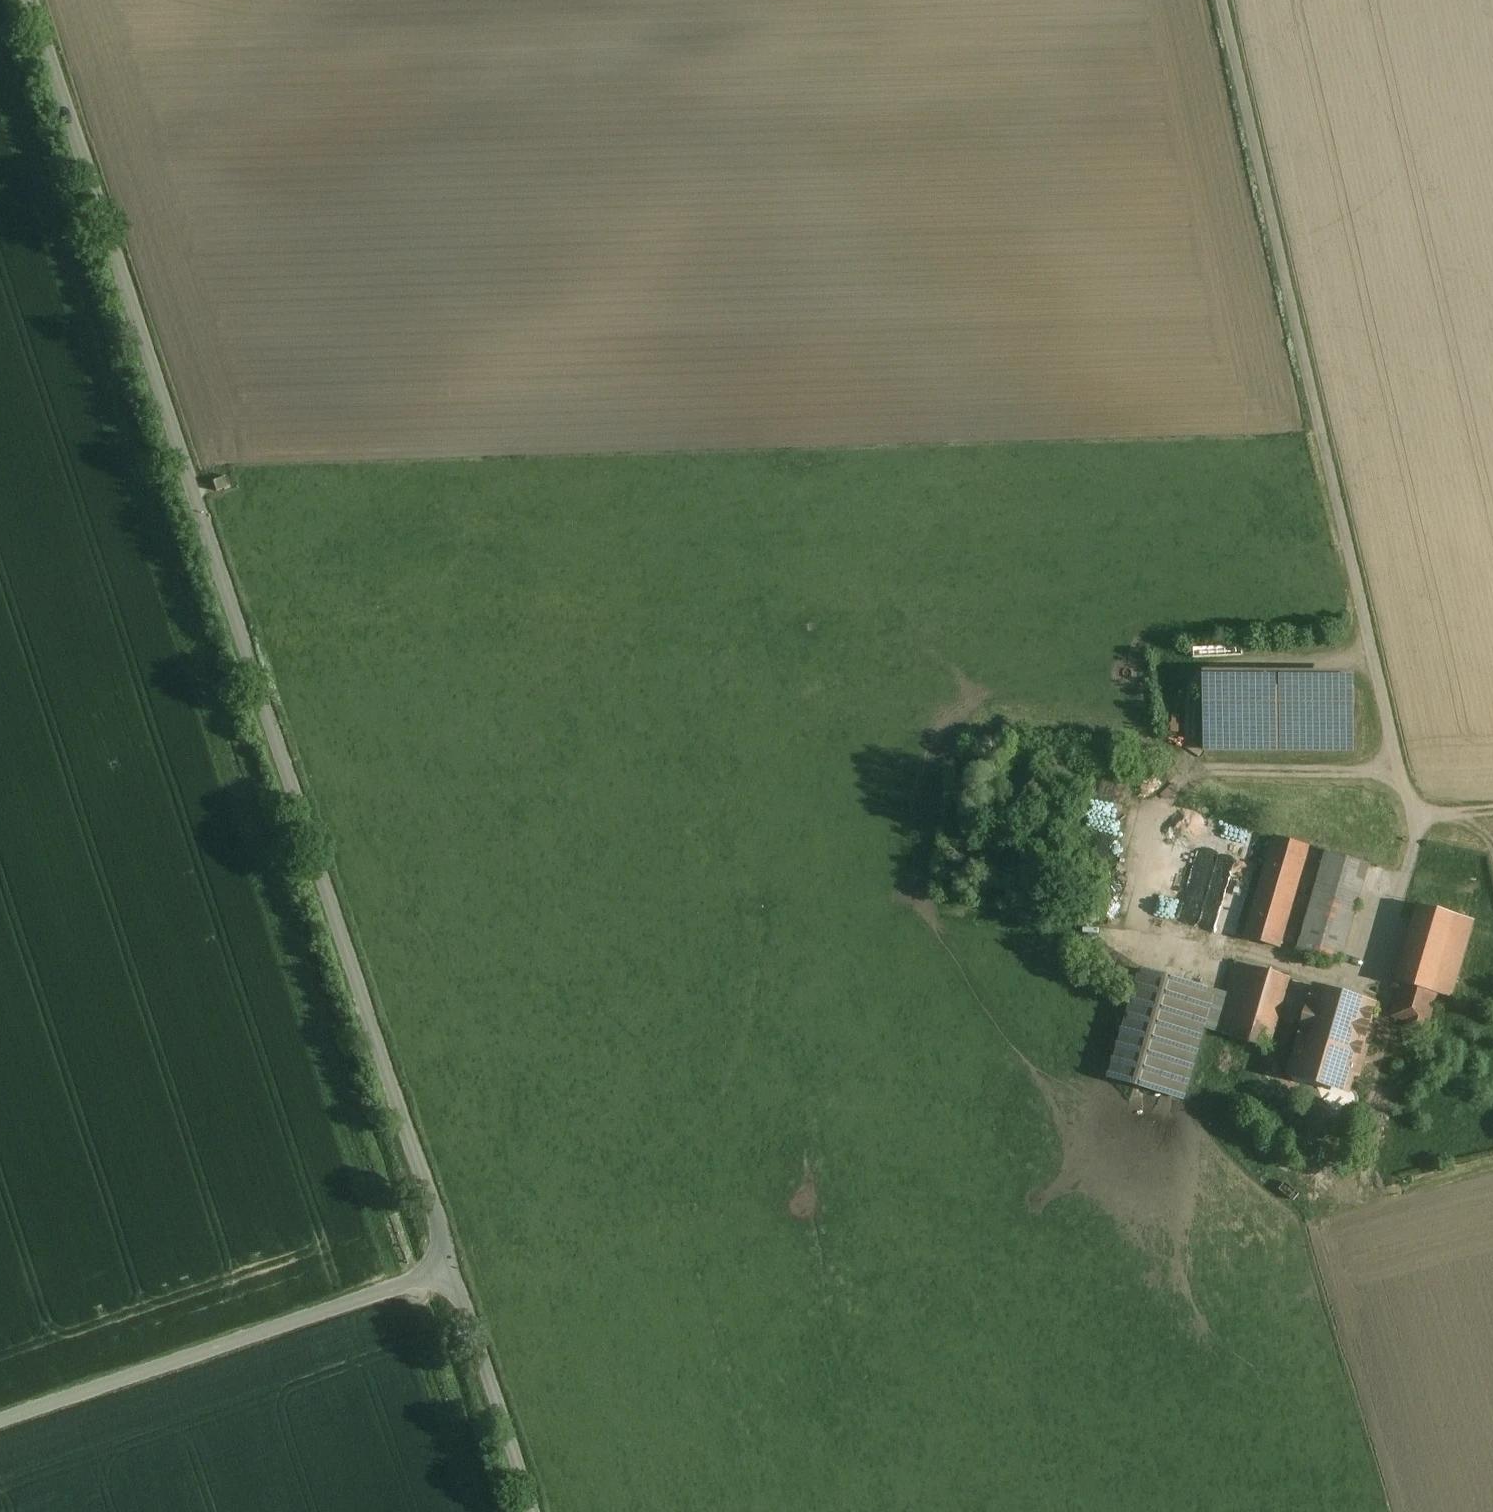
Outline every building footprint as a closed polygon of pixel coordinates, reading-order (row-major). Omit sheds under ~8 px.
[(1350,679),(1204,678),(1204,752),(1350,753),(1350,679)] [(1308,845),(1277,835),(1246,938),(1277,946),(1308,845)] [(1188,887),(1186,895),(1206,901),(1220,855),(1175,841),(1163,880),(1188,887)] [(1368,862),(1328,850),(1295,949),(1338,960),(1368,862)] [(1474,919),(1420,904),(1396,982),(1405,983),(1395,1011),(1428,1020),(1436,993),(1449,997),(1474,919)] [(1275,1024),(1301,1033),(1306,1016),(1279,1008),(1290,977),(1255,968),(1233,1036),(1268,1046),(1275,1024)] [(1213,990),(1143,969),(1111,1080),(1183,1098),(1213,990)] [(1315,986),(1306,1016),(1301,1033),(1290,1071),(1348,1089),(1374,1004),(1315,986)]
